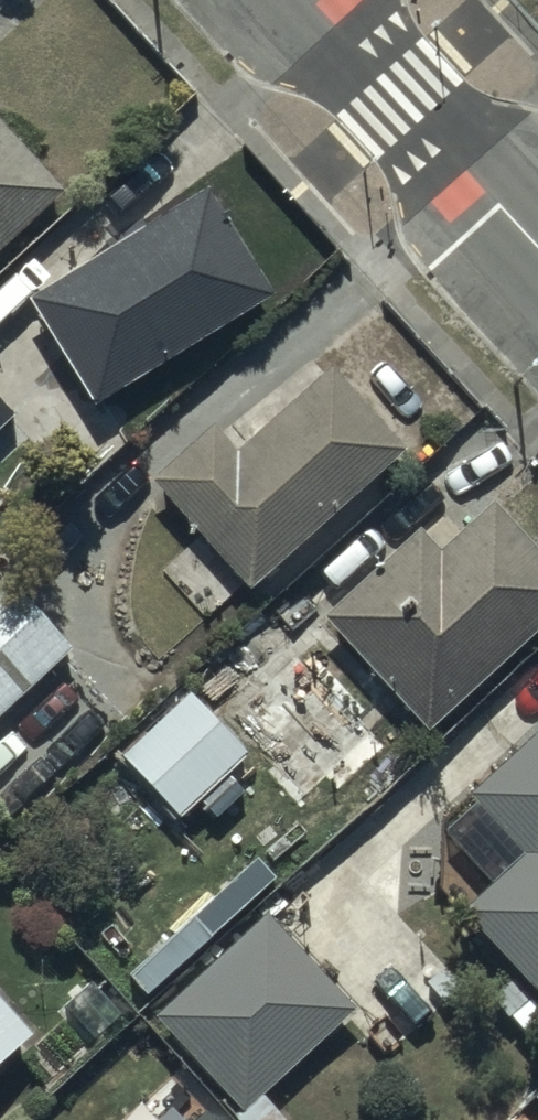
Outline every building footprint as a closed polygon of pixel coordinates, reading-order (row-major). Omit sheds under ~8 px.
[(64,179),(0,110),(0,238),(64,179)] [(213,178),(26,285),(87,392),(274,285),(213,178)] [(205,409),(145,467),(250,575),(397,433),(325,359),(238,443),(205,409)] [(12,401),(0,389),(0,412),(12,401)] [(537,612),(537,550),(483,493),(433,541),(412,520),(319,608),(425,719),(537,612)] [(72,639),(4,572),(0,576),(0,712),(72,639)] [(187,682),(123,742),(182,806),(246,746),(187,682)] [(537,985),(537,721),(470,781),(524,842),(461,898),(537,985)] [(258,1084),(352,997),(264,902),(153,1005),(243,1101),(233,1110),(241,1119),(289,1119),(258,1084)] [(29,1020),(0,988),(0,1046),(29,1020)] [(172,1098),(147,1119),(190,1119),(172,1098)] [(518,1103),(500,1119),(533,1119),(518,1103)]
